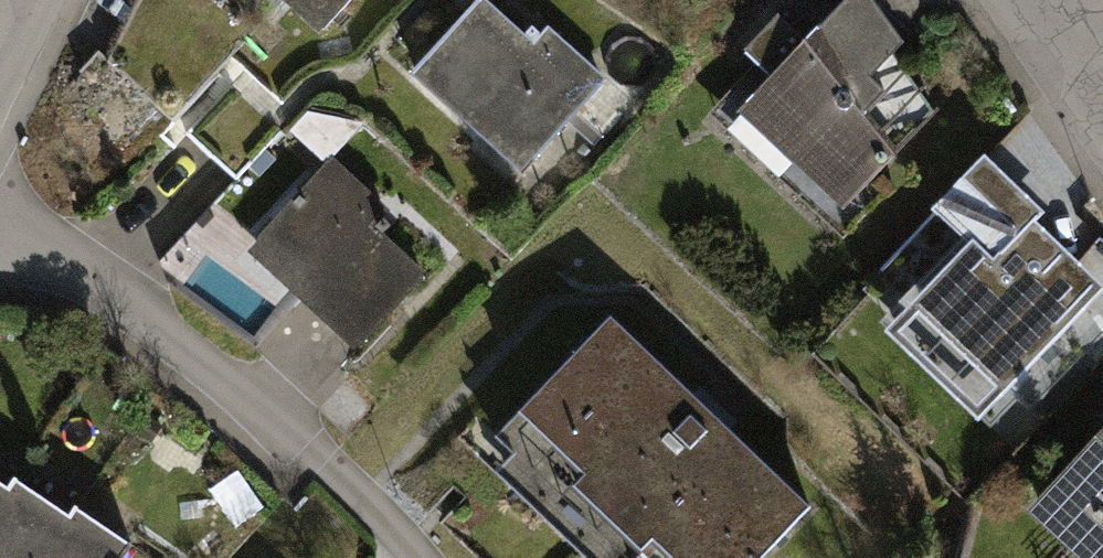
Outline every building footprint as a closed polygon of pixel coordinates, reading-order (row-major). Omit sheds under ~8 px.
[(319,36),(349,0),(276,0),(319,36)] [(415,71),(479,128),(489,117),(533,155),(604,76),(547,25),(533,41),(487,0),(479,0),(415,71)] [(727,128),(828,222),(931,113),(888,52),(897,41),(871,20),(878,13),(863,0),(845,0),(727,128)] [(974,247),(909,315),(994,397),(1083,307),(981,157),(931,210),(974,247)] [(331,160),(256,243),(301,282),(293,291),(358,349),(424,275),(363,221),(380,203),(331,160)] [(608,319),(493,433),(619,557),(791,557),(819,530),(608,319)] [(1038,511),(1091,557),(1102,557),(1102,438),(1038,511)] [(126,551),(0,476),(0,557),(122,557),(126,551)]
